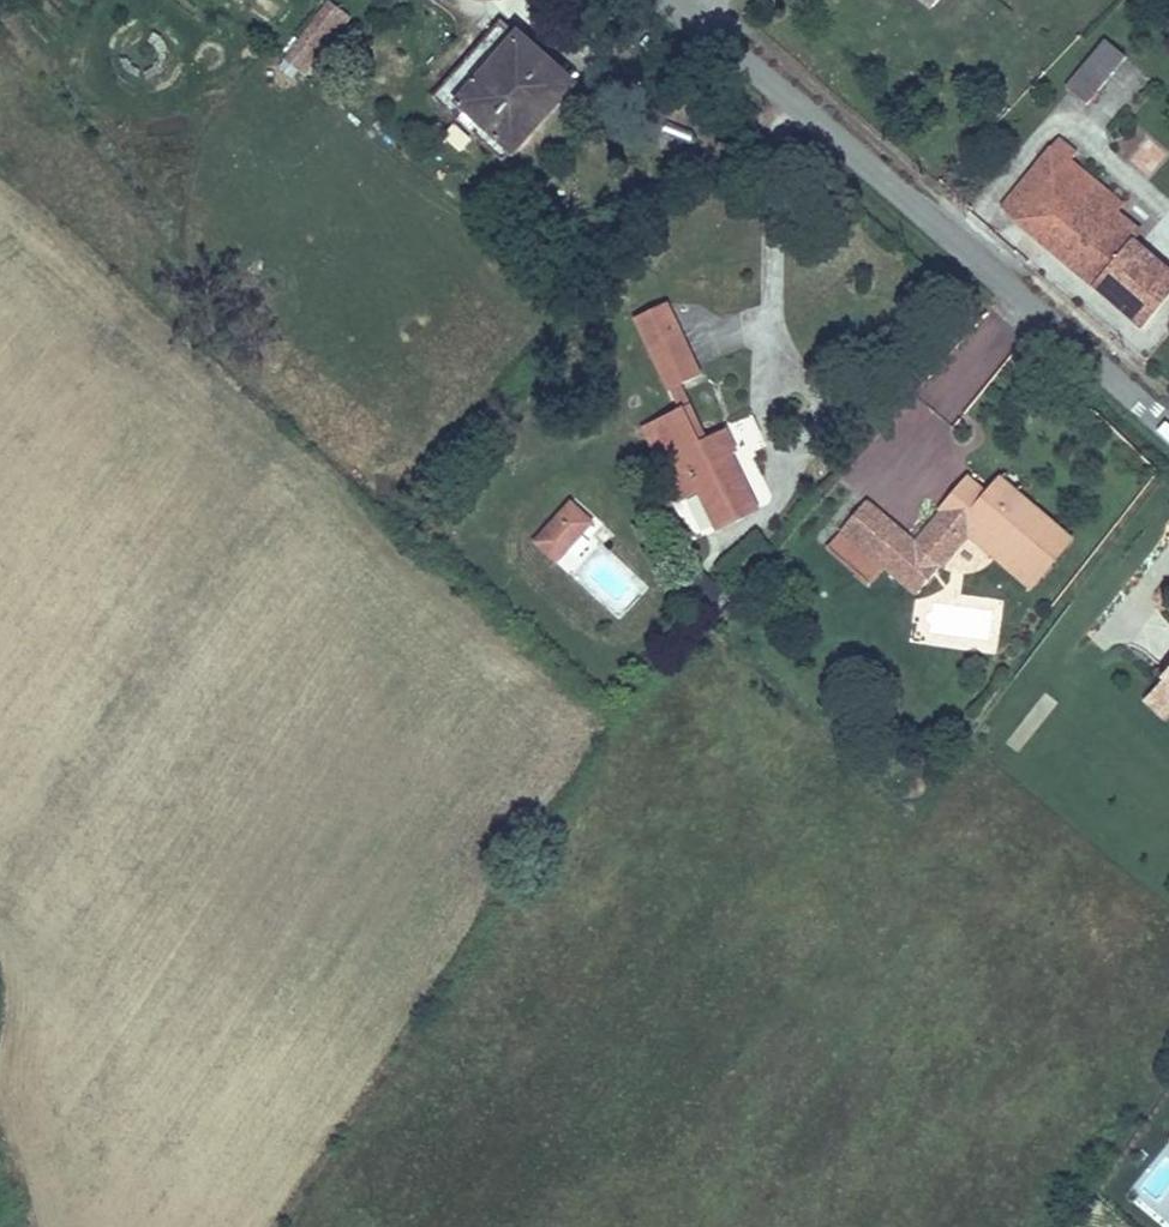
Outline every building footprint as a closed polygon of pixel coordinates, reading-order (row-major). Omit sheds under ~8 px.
[(306,74),(351,12),(335,0),(325,0),(283,57),(306,74)] [(426,92),(508,160),(579,76),(519,26),(514,32),(492,14),(426,92)] [(1104,37),(1066,85),(1089,103),(1127,55),(1104,37)] [(1057,134),(999,203),(1014,216),(1011,218),(1142,326),(1168,293),(1168,263),(1136,236),(1143,228),(1119,209),(1125,202),(1072,158),(1078,151),(1057,134)] [(1154,176),(1167,150),(1144,139),(1131,166),(1154,176)] [(664,390),(702,374),(669,299),(631,316),(664,390)] [(681,396),(640,415),(678,499),(698,490),(716,528),(759,508),(733,452),(738,450),(727,426),(700,438),(681,396)] [(935,558),(968,519),(1036,578),(1072,536),(1000,475),(987,491),(967,474),(937,508),(940,511),(915,539),(866,497),(839,529),(885,568),(916,594),(941,564),(935,558)] [(595,520),(569,497),(532,540),(558,563),(595,520)] [(935,558),(941,564),(944,566),(969,536),(1029,587),(1036,578),(968,519),(935,558)] [(885,568),(839,529),(824,546),(870,586),(885,568)] [(1143,698),(1166,720),(1168,716),(1168,669),(1143,698)]
